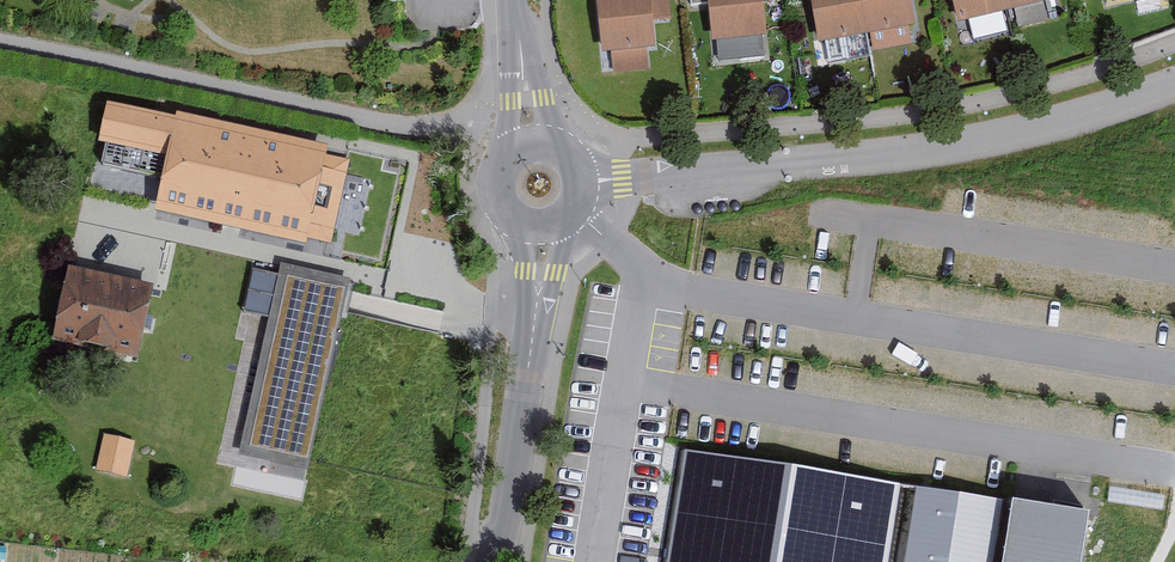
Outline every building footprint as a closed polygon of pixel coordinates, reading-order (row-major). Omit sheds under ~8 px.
[(603,59),(659,52),(653,0),(596,0),(603,59)] [(764,0),(711,0),(717,44),(769,37),(764,0)] [(817,51),(873,40),(876,58),(924,49),(915,0),(808,0),(817,51)] [(964,35),(1063,6),(1061,0),(953,0),(964,35)] [(182,124),(115,110),(107,148),(172,163),(160,217),(310,251),(312,241),(340,248),(356,179),(329,173),(333,154),(183,120),(182,124)] [(345,285),(283,271),(243,454),(305,468),(345,285)] [(134,358),(148,294),(73,278),(59,342),(134,358)] [(129,468),(135,434),(105,429),(100,463),(129,468)] [(685,449),(667,561),(993,561),(1003,499),(685,449)] [(1013,498),(1003,561),(1082,561),(1090,510),(1013,498)]
